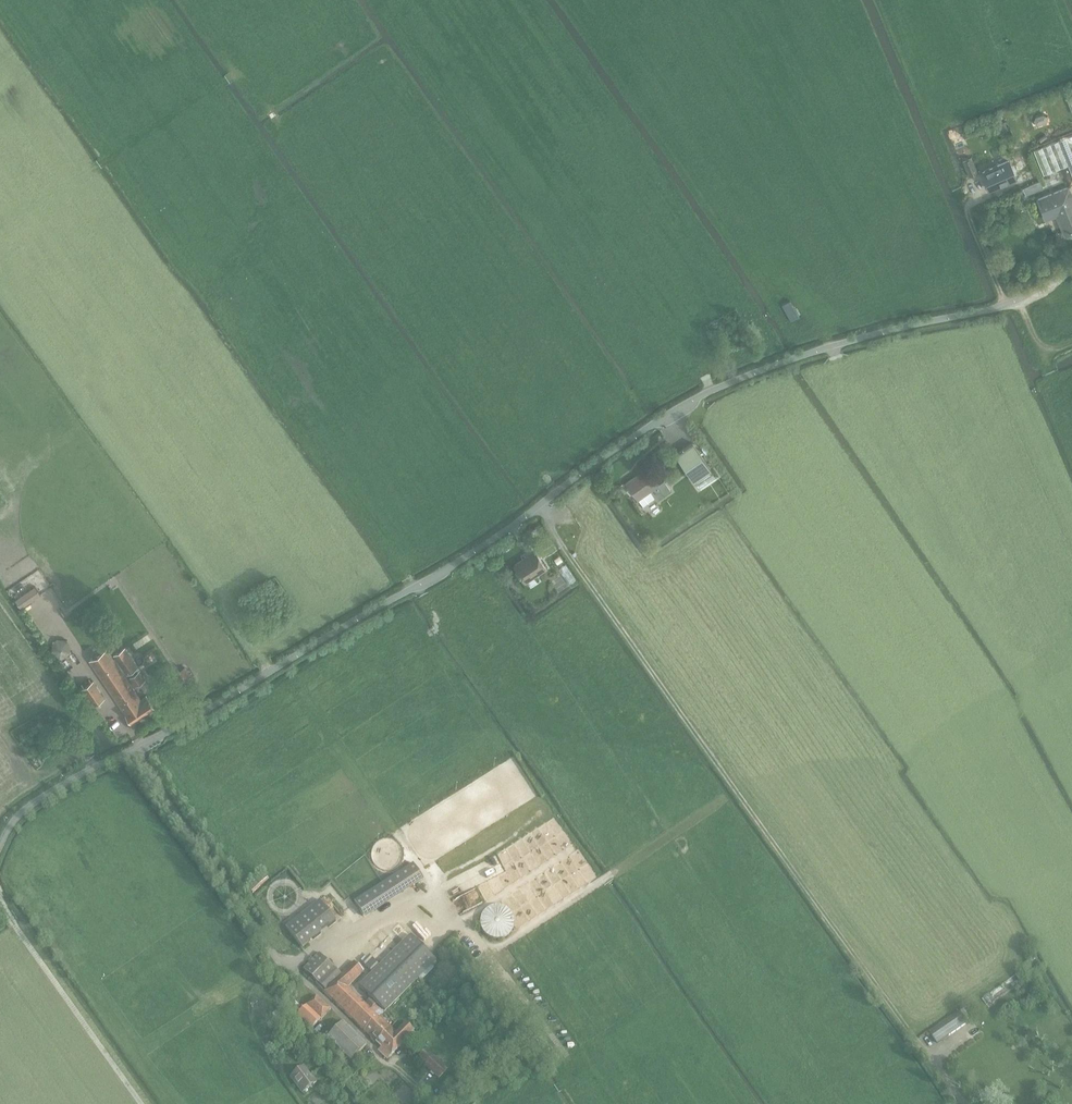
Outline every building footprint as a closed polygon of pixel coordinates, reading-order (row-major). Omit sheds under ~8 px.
[(1010,129),(1008,120),(996,124),(998,133),(1010,129)] [(1033,150),(1043,175),(1067,165),(1071,176),(1071,134),(1033,150)] [(1014,159),(1009,162),(1006,154),(992,159),(995,168),(983,173),(989,189),(1015,178),(1020,187),(1040,178),(1031,155),(1025,158),(1029,167),(1027,168),(1021,155),(1014,158),(1014,159)] [(969,176),(978,172),(972,157),(963,161),(969,176)] [(1068,188),(1038,200),(1046,219),(1056,215),(1064,235),(1071,232),(1071,198),(1068,188)] [(792,299),(783,304),(792,321),(801,316),(792,299)] [(692,443),(676,455),(694,482),(694,481),(699,488),(715,477),(710,470),(711,470),(692,443)] [(648,468),(626,484),(638,501),(639,500),(643,507),(655,498),(657,501),(671,491),(664,481),(659,484),(648,468)] [(653,513),(660,509),(656,502),(649,506),(653,513)] [(552,544),(544,549),(548,555),(556,550),(552,544)] [(533,578),(546,569),(537,554),(530,558),(529,557),(514,566),(524,581),(531,576),(533,578)] [(560,555),(554,559),(557,564),(563,560),(560,555)] [(37,589),(17,602),(21,608),(41,594),(37,589)] [(43,635),(54,629),(50,621),(38,627),(43,635)] [(146,664),(163,657),(154,634),(137,640),(146,664)] [(68,640),(56,639),(52,650),(60,658),(70,651),(68,640)] [(138,668),(124,647),(113,654),(115,657),(114,658),(127,676),(138,668)] [(131,723),(154,707),(148,698),(142,702),(106,649),(89,661),(131,723)] [(184,667),(178,672),(182,679),(189,674),(184,667)] [(139,672),(141,671),(140,669),(137,671),(138,672),(131,678),(137,687),(145,681),(139,672)] [(93,705),(105,697),(94,681),(82,689),(93,705)] [(365,919),(424,881),(413,864),(354,903),(365,919)] [(303,947),(337,920),(321,900),(286,927),(303,947)] [(511,913),(509,911),(507,909),(504,907),(502,906),(499,906),(496,906),(493,906),(491,907),(488,908),(486,910),(484,912),(482,914),(481,917),(480,920),(480,923),(480,925),(481,928),(482,931),(484,933),(486,935),(488,937),(491,938),(494,939),(496,939),(499,939),(502,939),(505,938),(507,936),(509,934),(511,932),(512,929),(513,927),(514,924),(514,921),(513,918),(512,915),(511,913)] [(274,924),(291,913),(288,908),(270,919),(274,924)] [(371,972),(359,985),(385,1011),(436,961),(410,934),(378,965),(368,955),(361,962),(371,972)] [(318,952),(303,968),(317,981),(317,982),(326,991),(325,992),(365,1031),(364,1032),(371,1038),(371,1040),(374,1043),(376,1043),(382,1049),(382,1050),(380,1052),(389,1060),(413,1033),(405,1025),(397,1034),(379,1017),(384,1012),(371,999),(366,1004),(348,987),(363,971),(354,962),(342,974),(332,965),(318,952)] [(311,1030),(331,1010),(316,996),(297,1016),(311,1030)] [(938,1044),(967,1024),(959,1012),(930,1032),(938,1044)] [(350,1062),(366,1046),(344,1024),(328,1040),(350,1062)] [(439,1079),(447,1070),(426,1050),(418,1059),(439,1079)] [(523,1074),(516,1066),(505,1077),(513,1085),(523,1074)] [(314,1084),(316,1083),(311,1076),(309,1077),(303,1069),(291,1079),(302,1094),(315,1085),(314,1084)]
